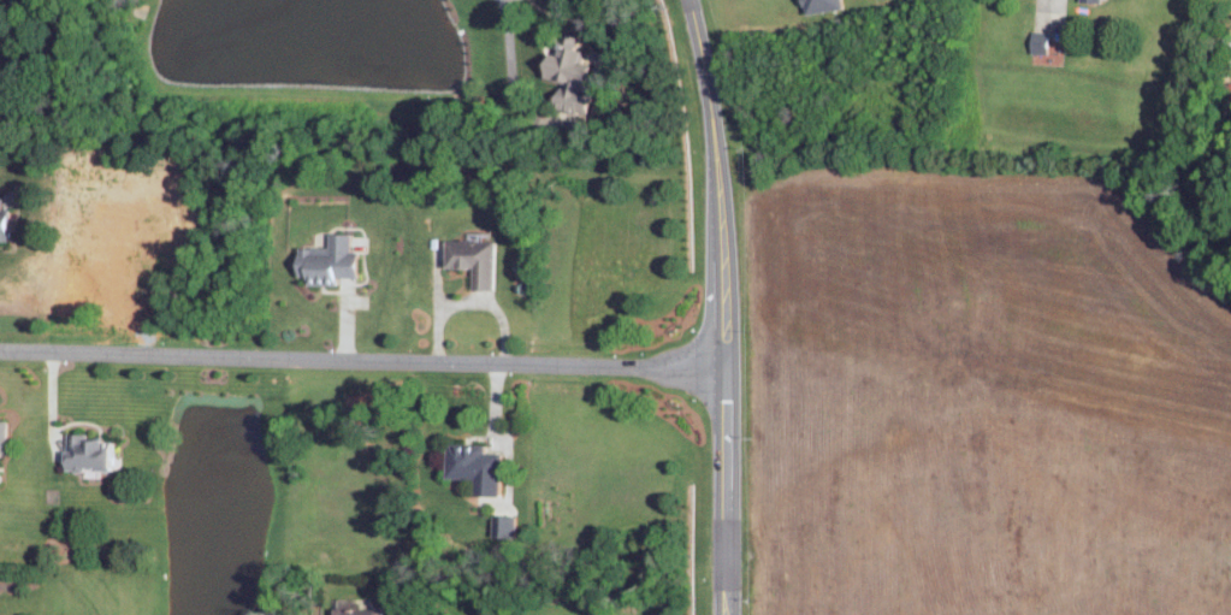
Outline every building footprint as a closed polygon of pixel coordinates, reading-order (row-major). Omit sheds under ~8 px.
[(810,12),(847,9),(846,0),(809,0),(810,12)] [(1052,53),(1053,31),(1035,30),(1034,52),(1052,53)] [(590,51),(567,41),(562,54),(559,52),(550,75),(566,81),(556,104),(588,117),(597,98),(587,93),(598,67),(586,62),(590,51)] [(16,238),(16,207),(0,207),(0,238),(16,238)] [(354,233),(333,232),(333,247),(304,246),(303,276),(313,276),(312,284),(341,285),(341,276),(363,276),(364,251),(354,251),(354,233)] [(499,240),(452,239),(452,267),(477,267),(476,289),(498,289),(499,240)] [(9,458),(10,420),(0,420),(0,458),(9,458)] [(91,434),(72,433),(71,469),(121,471),(121,441),(91,440),(91,434)] [(506,452),(490,452),(490,444),(452,444),(452,478),(482,478),(482,495),(506,495),(506,452)]
